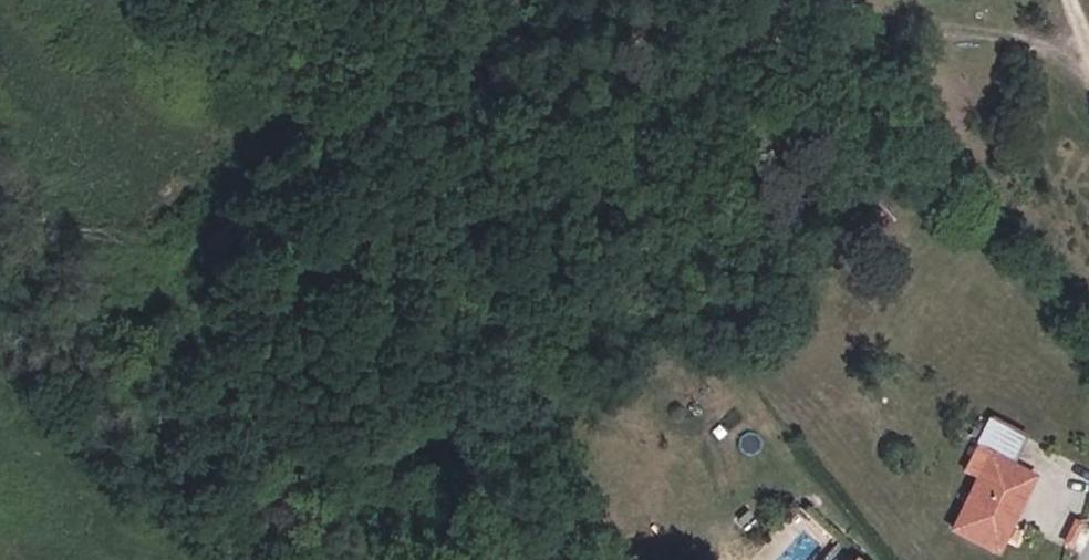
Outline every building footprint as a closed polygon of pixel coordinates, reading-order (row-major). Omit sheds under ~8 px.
[(956,530),(1000,553),(1019,518),(1005,511),(1031,462),(1015,453),(1030,426),(990,406),(961,465),(984,477),(956,530)] [(1031,462),(1005,511),(1019,518),(1044,469),(1031,462)]
